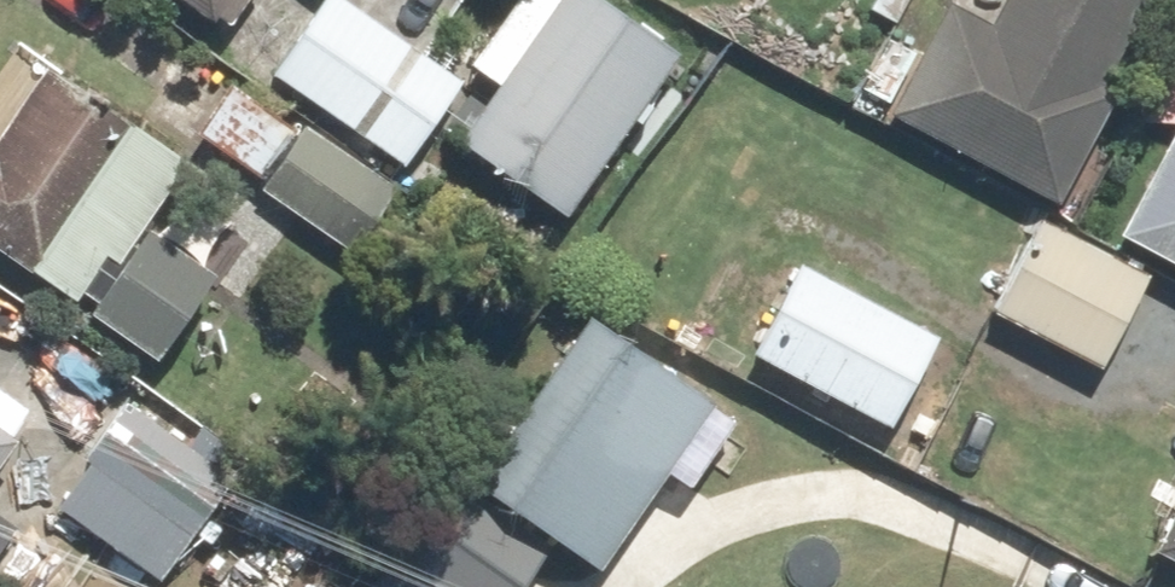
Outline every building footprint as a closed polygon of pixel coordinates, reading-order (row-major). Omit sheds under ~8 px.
[(219,19),(232,0),(191,0),(219,19)] [(273,67),(394,157),(453,76),(350,0),(323,0),(273,67)] [(469,145),(571,213),(674,59),(587,0),(567,0),(469,145)] [(1054,185),(1157,0),(987,0),(924,113),(1054,185)] [(0,136),(0,251),(71,295),(89,267),(97,273),(179,149),(48,63),(0,136)] [(1109,232),(1174,267),(1174,109),(1109,232)] [(265,197),(352,250),(392,185),(305,132),(265,197)] [(1039,227),(996,304),(1114,370),(1157,292),(1039,227)] [(95,320),(156,363),(215,280),(155,237),(95,320)] [(794,256),(747,342),(903,427),(950,342),(794,256)] [(606,567),(721,391),(590,306),(475,482),(606,567)] [(15,395),(0,386),(0,419),(15,395)] [(113,401),(46,508),(150,573),(218,466),(113,401)] [(1135,550),(1174,573),(1174,482),(1135,550)] [(9,528),(0,523),(0,542),(9,528)]
